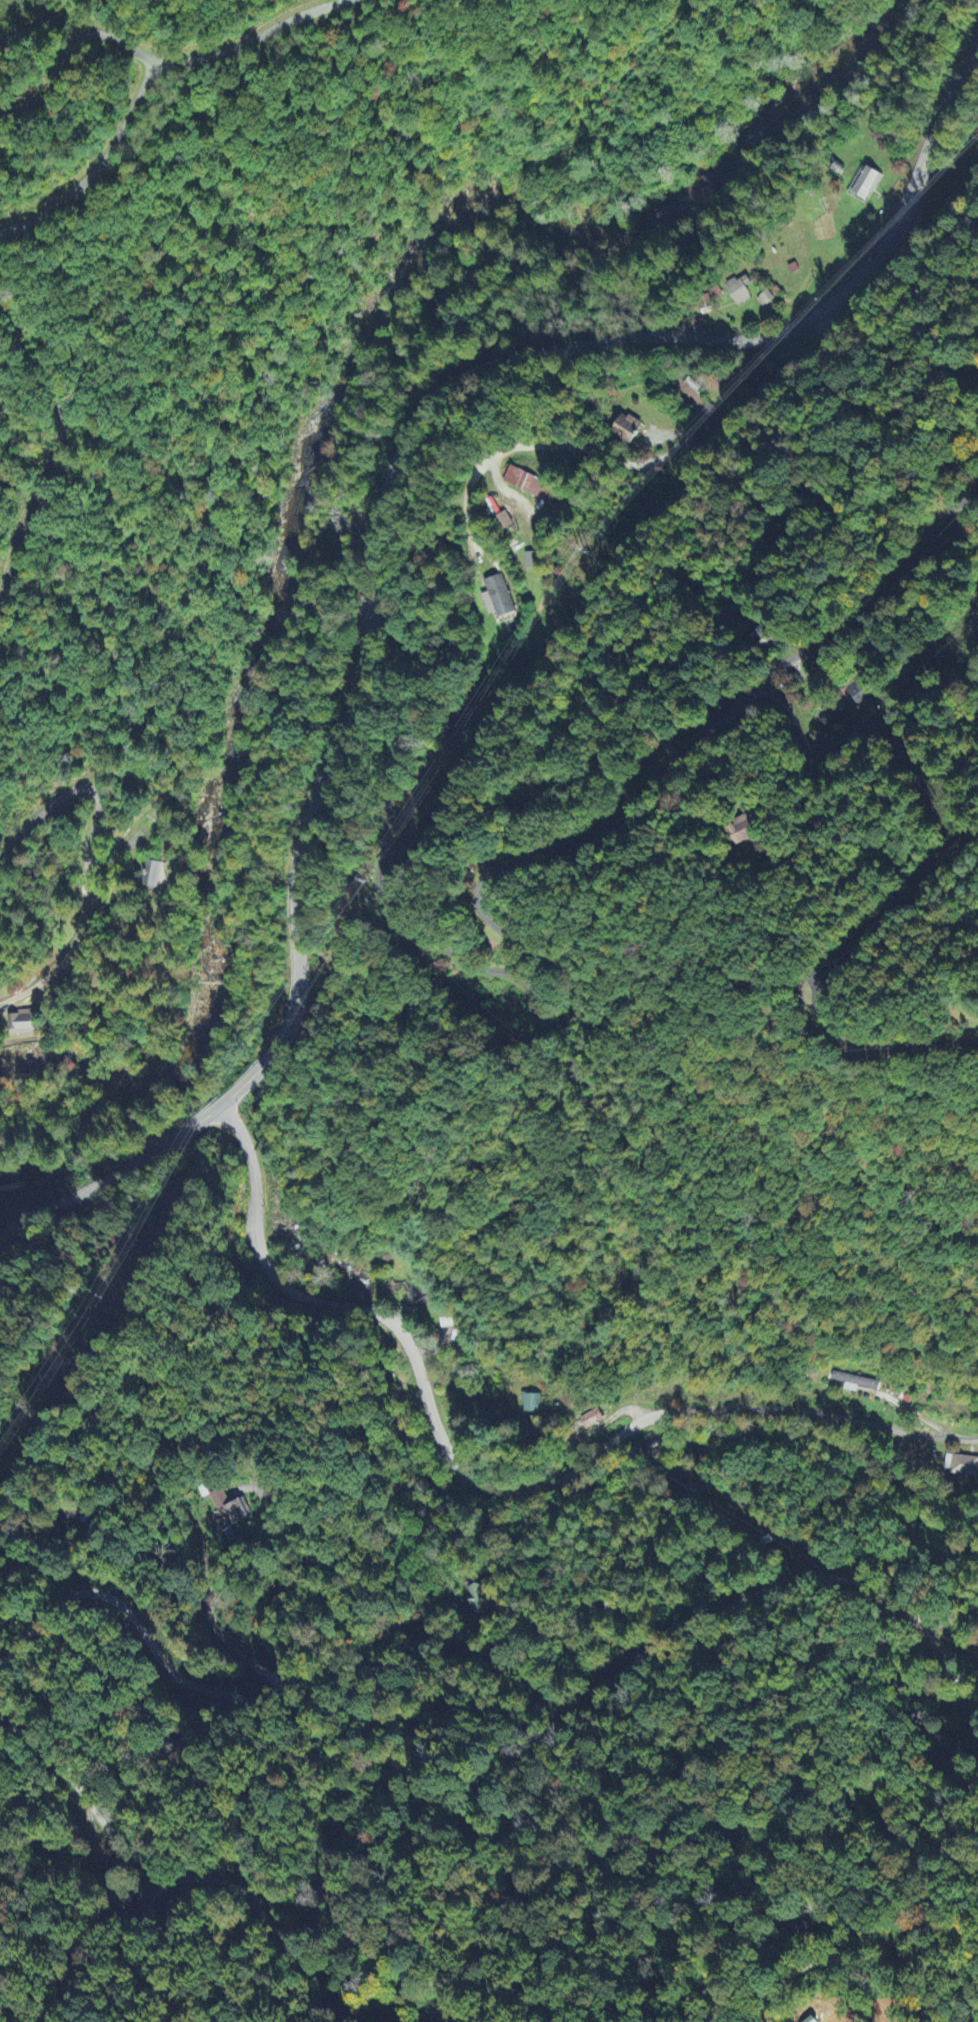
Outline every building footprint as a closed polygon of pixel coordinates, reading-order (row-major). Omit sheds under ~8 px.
[(865,165),(878,172),(863,198),(850,190),(865,165)] [(751,286),(747,276),(726,286),(736,307),(751,300),(746,289),(751,286)] [(774,302),(768,293),(756,300),(762,309),(774,302)] [(696,417),(708,407),(693,389),(690,391),(683,382),(674,390),(696,417)] [(631,446),(641,424),(620,415),(610,437),(631,446)] [(502,485),(549,505),(556,489),(509,468),(502,485)] [(501,533),(513,527),(506,514),(494,519),(501,533)] [(524,555),(527,572),(537,570),(535,553),(524,555)] [(480,597),(487,617),(494,615),(496,620),(514,614),(501,576),(483,582),(487,595),(480,597)] [(873,696),(856,676),(842,688),(850,698),(818,724),(827,735),(838,726),(842,731),(852,723),(847,717),(873,696)] [(726,827),(735,847),(757,838),(748,817),(726,827)] [(162,891),(167,866),(146,862),(141,888),(162,891)] [(7,1018),(8,1033),(35,1032),(34,1012),(17,1012),(17,1017),(7,1018)] [(879,1383),(832,1374),(830,1382),(845,1385),(844,1392),(856,1394),(857,1389),(877,1393),(879,1383)] [(540,1415),(539,1396),(522,1396),(523,1415),(540,1415)] [(578,1421),(586,1433),(603,1422),(596,1410),(578,1421)] [(946,1455),(944,1475),(976,1480),(977,1466),(977,1460),(946,1455)] [(228,1505),(222,1490),(209,1495),(216,1513),(225,1510),(231,1527),(252,1518),(244,1499),(228,1505)] [(469,1587),(471,1618),(493,1616),(491,1586),(469,1587)]
